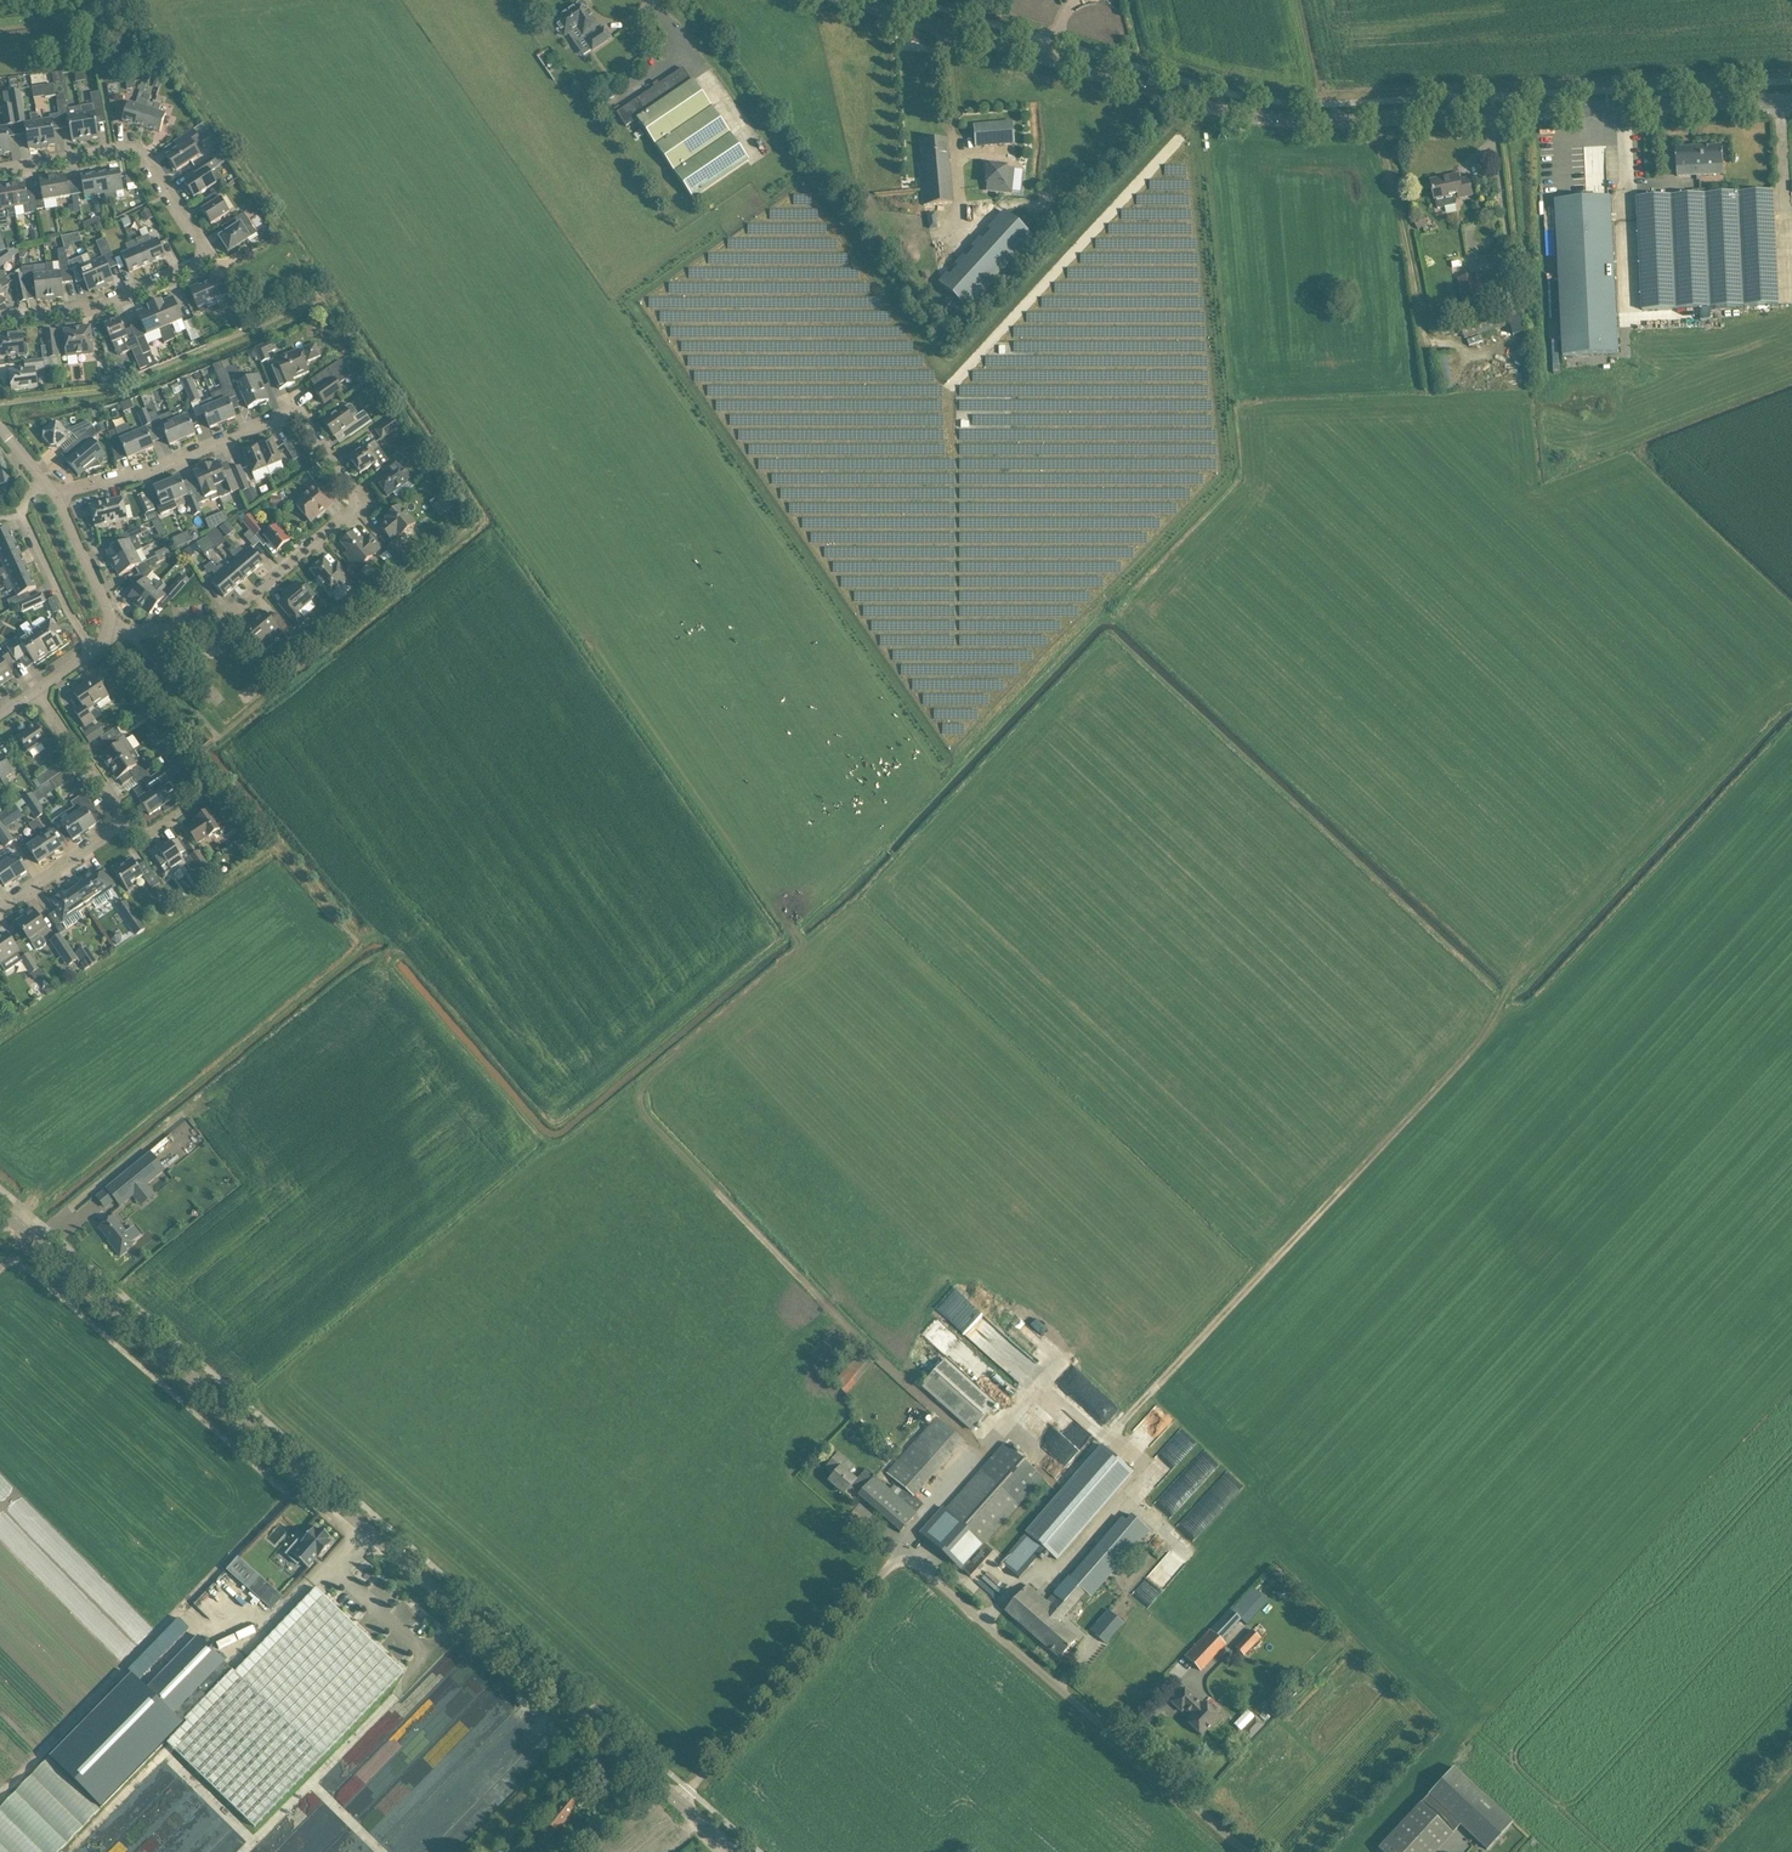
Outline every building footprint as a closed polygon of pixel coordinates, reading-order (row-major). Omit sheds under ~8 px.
[(599,33),(595,27),(597,26),(586,9),(577,7),(555,22),(557,25),(556,26),(556,27),(556,28),(556,29),(556,30),(557,31),(557,32),(558,32),(559,33),(560,33),(561,33),(562,33),(566,38),(572,33),(573,34),(574,35),(575,35),(577,36),(578,36),(579,36),(580,36),(581,36),(583,38),(585,36),(587,40),(584,42),(591,52),(610,39),(604,30),(599,33)] [(748,162),(683,69),(617,113),(623,123),(626,127),(637,120),(693,200),(748,162)] [(18,78),(9,79),(11,93),(13,106),(17,125),(25,123),(20,91),(18,78)] [(145,92),(149,82),(143,81),(141,87),(139,86),(138,91),(144,93),(142,99),(138,98),(136,105),(129,102),(123,121),(135,125),(146,92),(145,92)] [(46,99),(56,97),(54,85),(32,88),(34,99),(45,98),(46,99)] [(86,139),(99,137),(96,118),(105,116),(100,92),(91,94),(93,106),(80,108),(82,116),(86,139)] [(155,104),(156,102),(154,101),(153,103),(149,102),(152,94),(146,92),(135,125),(147,129),(153,110),(155,104)] [(59,115),(59,116),(68,115),(69,118),(71,129),(71,130),(73,142),(86,139),(82,116),(80,108),(68,110),(66,101),(65,101),(64,95),(56,96),(57,102),(59,111),(59,113),(59,115)] [(160,133),(164,121),(166,114),(159,112),(161,105),(163,98),(158,96),(155,104),(153,110),(147,129),(160,133)] [(6,107),(4,107),(6,126),(7,126),(17,125),(13,106),(6,107)] [(38,123),(37,114),(30,115),(32,124),(25,125),(29,149),(42,147),(38,123)] [(42,147),(56,145),(51,121),(38,123),(42,147)] [(1014,144),(1012,122),(974,126),(975,147),(1014,144)] [(202,144),(212,137),(203,124),(193,131),(201,142),(202,144)] [(12,152),(7,128),(0,130),(0,154),(12,152)] [(177,171),(200,156),(194,146),(201,142),(193,131),(174,143),(179,150),(167,157),(171,163),(170,164),(174,171),(176,170),(177,171)] [(924,206),(927,205),(952,203),(947,140),(921,142),(923,166),(920,166),(921,178),(924,206)] [(211,150),(218,164),(226,160),(219,146),(211,150)] [(1723,147),(1676,149),(1678,177),(1707,175),(1714,175),(1714,167),(1724,166),(1723,147)] [(187,188),(185,189),(190,197),(192,195),(194,199),(217,184),(209,173),(217,168),(218,167),(212,157),(211,158),(192,170),(197,177),(185,184),(187,188)] [(112,200),(118,199),(117,192),(124,191),(121,171),(108,173),(112,200)] [(95,176),(98,195),(105,194),(106,201),(112,200),(108,173),(95,176)] [(66,176),(53,178),(57,200),(70,197),(68,188),(66,176)] [(99,202),(98,195),(95,176),(82,178),(84,190),(85,198),(92,196),(93,203),(99,202)] [(1018,176),(997,178),(998,199),(1020,196),(1018,176)] [(1460,181),(1459,176),(1432,181),(1435,200),(1436,200),(1438,209),(1456,206),(1459,199),(1473,196),(1469,179),(1460,181)] [(53,178),(40,180),(43,201),(44,202),(57,200),(53,178)] [(19,185),(19,183),(11,185),(15,208),(23,207),(25,215),(38,213),(37,210),(36,203),(34,191),(33,192),(34,195),(28,196),(26,184),(19,185)] [(11,185),(4,186),(5,188),(0,189),(0,201),(0,223),(8,222),(8,220),(9,219),(8,215),(16,214),(15,208),(11,185)] [(1543,189),(1537,189),(1545,357),(1551,357),(1564,356),(1618,353),(1617,338),(1622,338),(1619,280),(1614,280),(1610,197),(1575,199),(1575,187),(1543,189)] [(1708,195),(1708,190),(1692,191),(1693,196),(1637,198),(1642,311),(1700,308),(1700,320),(1711,320),(1710,308),(1779,305),(1773,192),(1708,195)] [(212,225),(230,213),(221,199),(202,211),(212,225)] [(43,201),(36,203),(37,210),(45,209),(44,202),(43,201)] [(148,210),(141,214),(146,222),(153,218),(148,210)] [(230,252),(240,246),(257,234),(244,213),(227,224),(232,231),(220,238),(222,241),(219,243),(225,251),(228,249),(230,252)] [(1007,213),(949,277),(942,285),(968,309),(1034,237),(1007,213)] [(1419,230),(1428,225),(1423,216),(1414,221),(1419,230)] [(128,218),(121,221),(125,227),(131,224),(128,218)] [(30,231),(32,241),(39,239),(37,230),(30,231)] [(72,244),(70,236),(68,236),(62,238),(64,246),(72,244)] [(145,244),(153,263),(166,257),(158,239),(151,242),(149,236),(143,238),(145,244)] [(110,250),(106,239),(97,243),(101,253),(102,257),(112,253),(110,250)] [(139,247),(137,241),(131,243),(141,268),(153,263),(145,244),(139,247)] [(129,273),(141,268),(131,243),(126,245),(128,252),(122,254),(129,273)] [(71,271),(69,265),(68,261),(67,257),(66,256),(65,252),(64,249),(59,250),(58,250),(59,256),(61,273),(54,274),(54,263),(47,264),(48,275),(51,299),(64,297),(62,284),(73,282),(71,271)] [(12,259),(7,251),(0,255),(0,267),(12,259)] [(89,292),(102,287),(89,258),(88,255),(82,258),(86,268),(81,269),(78,268),(73,271),(76,283),(85,281),(89,292)] [(99,262),(96,255),(89,258),(102,287),(114,282),(105,260),(99,262)] [(36,276),(34,266),(22,268),(23,275),(26,288),(36,287),(38,300),(51,299),(48,275),(36,276)] [(1482,311),(1481,305),(1486,304),(1480,273),(1458,278),(1464,308),(1466,308),(1467,313),(1482,311)] [(21,303),(29,301),(26,288),(23,275),(15,276),(18,291),(21,303)] [(6,303),(2,297),(5,295),(2,290),(9,285),(6,279),(0,283),(0,307),(6,303)] [(220,294),(214,282),(200,288),(199,286),(190,289),(199,309),(217,302),(221,312),(234,306),(228,290),(220,294)] [(183,320),(174,298),(163,302),(162,301),(155,304),(156,306),(171,341),(176,339),(171,326),(183,320)] [(171,341),(156,306),(152,307),(151,306),(148,307),(148,309),(138,313),(143,324),(145,330),(147,336),(159,330),(165,344),(171,341)] [(1687,309),(1687,321),(1695,321),(1695,308),(1687,309)] [(1498,330),(1511,326),(1514,335),(1524,332),(1524,329),(1518,310),(1512,312),(1494,317),(1462,328),(1466,340),(1498,330)] [(238,332),(247,328),(241,313),(240,314),(232,317),(238,332)] [(125,331),(120,319),(105,326),(106,328),(104,328),(107,334),(108,334),(112,343),(117,352),(115,352),(116,354),(122,356),(124,356),(123,354),(140,348),(136,340),(134,334),(132,329),(125,331)] [(192,342),(202,337),(194,319),(184,324),(192,342)] [(67,357),(94,354),(92,339),(91,327),(74,329),(74,330),(64,332),(67,357)] [(48,358),(59,357),(56,330),(45,332),(48,358)] [(17,333),(9,334),(9,337),(0,338),(0,355),(0,357),(19,355),(19,358),(28,357),(29,353),(28,348),(26,345),(24,345),(23,335),(18,336),(17,333)] [(145,337),(136,340),(140,348),(143,356),(151,352),(145,337)] [(262,364),(270,360),(268,354),(277,350),(273,341),(255,349),(262,364)] [(321,356),(316,343),(303,348),(305,353),(302,354),(300,350),(269,363),(276,378),(280,390),(295,383),(293,379),(309,372),(304,359),(307,358),(308,362),(321,356)] [(151,352),(143,356),(148,368),(148,367),(149,370),(159,366),(153,358),(151,352)] [(143,356),(136,359),(140,371),(148,368),(143,356)] [(13,391),(38,388),(36,376),(36,371),(45,370),(43,359),(25,362),(26,370),(10,371),(13,391)] [(340,361),(328,370),(316,378),(322,387),(316,392),(325,404),(343,391),(339,385),(351,377),(340,361)] [(235,397),(232,388),(224,370),(222,365),(222,363),(214,366),(223,390),(211,395),(212,396),(213,399),(223,423),(236,418),(233,411),(231,407),(229,401),(229,400),(235,397)] [(224,370),(232,388),(239,385),(245,400),(249,409),(259,405),(261,407),(267,405),(267,401),(269,401),(264,389),(258,376),(243,382),(236,365),(231,367),(224,370)] [(192,381),(190,376),(181,380),(182,380),(181,380),(185,389),(192,405),(202,401),(193,381),(192,381)] [(210,429),(223,423),(213,399),(200,404),(205,418),(210,429)] [(358,414),(352,406),(351,405),(350,405),(349,405),(344,409),(334,416),(324,423),(334,437),(345,430),(351,437),(361,430),(368,425),(360,413),(358,414)] [(144,428),(152,425),(146,411),(139,414),(144,428)] [(159,418),(156,412),(149,415),(154,428),(161,425),(162,428),(170,446),(183,440),(172,415),(172,416),(171,413),(159,418)] [(181,420),(178,413),(172,415),(183,440),(196,435),(188,417),(181,420)] [(387,436),(401,426),(395,417),(376,431),(382,440),(387,436)] [(78,441),(93,429),(94,428),(89,421),(66,432),(60,425),(53,424),(45,431),(44,438),(51,446),(58,447),(66,440),(67,438),(69,438),(73,435),(78,441)] [(127,457),(128,459),(141,453),(131,429),(129,424),(116,429),(115,430),(109,433),(113,452),(123,448),(127,457)] [(139,433),(136,426),(131,429),(141,453),(154,448),(146,430),(139,433)] [(90,470),(101,467),(101,466),(97,461),(105,454),(92,439),(97,435),(93,429),(78,441),(74,445),(80,451),(67,461),(79,476),(88,468),(89,469),(90,470)] [(267,469),(271,467),(282,463),(273,440),(258,446),(267,469)] [(357,469),(359,468),(361,468),(363,472),(373,466),(376,471),(389,462),(380,449),(381,448),(375,441),(367,447),(367,446),(361,451),(351,457),(351,460),(357,469)] [(253,475),(267,469),(258,446),(244,452),(253,475)] [(297,451),(291,455),(295,461),(301,457),(297,451)] [(388,497),(398,490),(412,480),(396,458),(393,461),(383,468),(387,475),(377,482),(388,497)] [(2,485),(10,483),(4,459),(0,460),(0,478),(2,485)] [(232,470),(224,474),(218,462),(212,464),(206,466),(220,498),(235,492),(240,490),(232,470)] [(212,502),(220,498),(206,466),(200,469),(194,472),(199,483),(191,486),(196,498),(199,504),(211,499),(212,502)] [(241,467),(232,470),(240,490),(241,493),(250,489),(241,467)] [(178,508),(187,504),(184,498),(188,496),(180,478),(167,484),(178,508)] [(161,515),(172,511),(178,508),(167,484),(154,489),(162,506),(158,508),(161,515)] [(311,523),(334,504),(317,484),(308,492),(302,497),(304,501),(297,507),(303,514),(311,523)] [(242,493),(248,508),(260,503),(253,489),(242,493)] [(446,512),(456,505),(446,492),(436,499),(446,512)] [(146,514),(156,509),(148,493),(138,498),(146,514)] [(128,520),(122,498),(121,499),(122,501),(113,503),(112,501),(90,506),(96,528),(128,520)] [(196,498),(188,501),(194,516),(202,513),(199,504),(196,498)] [(401,537),(416,525),(400,506),(385,519),(388,522),(380,528),(388,537),(391,541),(399,534),(401,537)] [(242,522),(250,531),(255,537),(261,532),(278,552),(290,541),(277,525),(268,533),(265,530),(266,529),(252,513),(247,517),(244,513),(239,517),(243,521),(242,522)] [(159,519),(153,523),(157,530),(163,527),(159,519)] [(210,531),(215,528),(211,519),(206,521),(210,531)] [(144,533),(141,526),(118,537),(123,545),(108,552),(111,559),(114,564),(142,549),(136,537),(144,533)] [(15,541),(9,529),(0,533),(0,548),(15,541)] [(260,542),(255,537),(250,531),(244,536),(254,547),(260,542)] [(189,532),(174,539),(178,547),(193,540),(189,532)] [(358,569),(361,572),(368,566),(366,563),(372,557),(371,555),(374,553),(375,554),(381,548),(378,545),(371,536),(365,541),(361,544),(358,540),(353,534),(351,537),(349,537),(345,540),(344,542),(342,544),(349,552),(346,555),(354,564),(358,569)] [(2,561),(20,553),(15,541),(0,548),(0,562),(2,561)] [(409,559),(395,542),(386,549),(404,570),(422,556),(418,551),(409,559)] [(232,546),(254,572),(264,563),(251,548),(245,553),(236,543),(232,546)] [(244,580),(254,572),(232,546),(228,550),(237,561),(231,565),(244,580)] [(159,559),(170,554),(168,548),(156,553),(159,559)] [(141,565),(140,564),(147,560),(141,550),(143,550),(142,549),(114,564),(120,576),(136,568),(140,575),(150,569),(160,563),(157,557),(141,565)] [(1,576),(8,573),(25,565),(20,553),(2,561),(5,568),(0,570),(0,574),(1,576)] [(321,562),(310,571),(318,579),(316,581),(318,585),(323,588),(324,587),(331,596),(332,595),(336,599),(343,596),(347,589),(344,585),(345,583),(344,582),(350,577),(346,572),(338,563),(332,568),(324,559),(321,562)] [(234,589),(217,569),(212,562),(204,569),(210,575),(213,572),(217,578),(211,582),(224,597),(234,589)] [(7,587),(31,577),(25,565),(8,573),(11,580),(5,582),(7,587)] [(226,570),(221,565),(217,569),(234,589),(244,580),(231,565),(226,570)] [(150,569),(140,575),(140,576),(143,574),(147,578),(153,572),(150,569)] [(18,597),(36,589),(31,577),(7,587),(9,593),(15,590),(18,597)] [(130,598),(139,606),(155,588),(146,580),(130,598)] [(173,600),(186,586),(180,580),(167,595),(173,600)] [(149,615),(165,598),(161,593),(167,587),(161,582),(155,588),(139,606),(149,615)] [(286,600),(280,606),(288,615),(298,628),(306,621),(299,613),(312,601),(311,600),(316,595),(307,584),(302,589),(297,583),(282,595),(286,600)] [(22,613),(35,607),(46,602),(42,594),(21,603),(18,605),(22,613)] [(11,608),(17,606),(18,605),(21,603),(18,597),(8,602),(11,608)] [(58,600),(50,603),(54,612),(62,609),(58,600)] [(279,629),(265,613),(260,618),(257,622),(256,621),(246,630),(265,652),(273,645),(268,638),(279,629)] [(282,629),(288,625),(280,613),(274,616),(282,629)] [(47,624),(44,619),(41,618),(32,624),(32,627),(35,632),(34,633),(49,654),(63,645),(56,635),(61,632),(53,620),(47,624)] [(301,641),(296,635),(288,625),(280,632),(288,641),(293,636),(299,643),(301,641)] [(49,654),(34,633),(27,637),(24,633),(7,645),(17,661),(22,658),(20,655),(27,651),(35,664),(49,654)] [(14,678),(8,668),(13,664),(14,663),(3,647),(0,649),(0,687),(14,678)] [(183,686),(189,682),(184,676),(179,681),(183,686)] [(85,727),(94,721),(87,711),(108,696),(96,678),(74,693),(82,705),(74,711),(85,727)] [(140,722),(153,713),(149,706),(135,715),(140,722)] [(90,743),(100,736),(105,733),(99,725),(85,735),(90,743)] [(34,758),(46,750),(41,744),(46,741),(36,726),(18,738),(25,748),(28,753),(30,752),(34,758)] [(165,731),(160,734),(153,739),(157,745),(158,746),(163,742),(167,748),(174,743),(165,731)] [(121,744),(117,738),(99,750),(111,768),(129,755),(121,744)] [(111,768),(116,775),(119,779),(123,785),(131,780),(134,778),(139,785),(151,777),(138,758),(139,757),(135,751),(129,755),(111,768)] [(13,788),(7,777),(13,773),(10,767),(4,756),(0,759),(0,777),(8,791),(13,788)] [(170,777),(189,765),(183,756),(164,769),(170,777)] [(43,786),(51,780),(61,774),(56,766),(37,779),(43,786)] [(150,815),(171,801),(167,796),(175,790),(162,772),(145,784),(151,792),(139,800),(150,815)] [(41,788),(33,794),(38,802),(47,796),(41,788)] [(37,819),(46,813),(38,802),(33,794),(32,793),(23,799),(37,819)] [(85,833),(96,825),(87,812),(94,807),(85,793),(71,803),(74,808),(69,811),(85,833)] [(85,833),(69,811),(52,822),(59,832),(64,828),(73,841),(85,833)] [(214,820),(208,812),(197,819),(198,821),(187,829),(198,845),(218,831),(221,835),(227,836),(232,832),(220,818),(218,819),(217,818),(214,820)] [(6,829),(7,828),(0,819),(0,840),(5,847),(15,841),(6,829)] [(48,834),(39,822),(35,821),(30,825),(35,834),(51,856),(62,848),(55,838),(51,832),(48,834)] [(39,864),(51,856),(35,834),(30,838),(34,844),(28,848),(32,854),(39,864)] [(197,869),(178,840),(165,848),(163,844),(160,847),(159,845),(149,852),(158,865),(157,866),(164,876),(166,878),(186,864),(190,870),(194,871),(197,869)] [(0,850),(0,856),(1,857),(16,880),(28,872),(21,862),(17,855),(14,851),(11,850),(6,854),(5,854),(1,849),(0,850)] [(214,874),(199,852),(191,857),(206,879),(207,882),(213,878),(212,876),(214,874)] [(4,887),(5,888),(16,880),(1,857),(0,858),(0,880),(4,887)] [(138,867),(133,860),(118,870),(116,867),(113,869),(120,879),(128,892),(134,888),(132,884),(143,876),(152,889),(156,887),(159,892),(164,888),(161,883),(153,872),(146,861),(138,867)] [(74,890),(87,908),(94,903),(96,907),(98,906),(99,907),(103,904),(102,903),(106,900),(107,901),(111,898),(110,897),(113,896),(102,880),(99,882),(92,872),(83,879),(84,880),(80,883),(81,885),(74,890)] [(80,913),(87,908),(74,890),(68,895),(66,893),(62,895),(61,894),(51,900),(58,910),(55,912),(66,927),(68,926),(69,927),(73,924),(72,923),(76,920),(77,921),(81,919),(80,917),(82,916),(80,913)] [(145,929),(126,901),(118,906),(133,929),(136,935),(145,929)] [(47,944),(43,938),(50,934),(46,929),(46,928),(35,911),(17,923),(29,940),(37,951),(40,951),(45,947),(47,944)] [(66,931),(61,924),(56,928),(61,935),(66,931)] [(115,933),(110,936),(110,941),(115,943),(120,940),(120,935),(115,933)] [(7,934),(0,939),(0,963),(7,973),(15,967),(10,959),(20,952),(7,934)] [(68,966),(78,960),(61,935),(51,941),(68,966)] [(87,946),(76,953),(82,963),(81,964),(85,970),(97,962),(87,946)] [(47,980),(39,969),(29,954),(21,960),(31,975),(35,980),(39,978),(42,983),(47,980)] [(152,1153),(107,1190),(115,1200),(120,1206),(133,1195),(136,1199),(137,1199),(149,1189),(146,1185),(165,1169),(152,1153)] [(113,1216),(99,1228),(109,1241),(108,1242),(120,1257),(128,1251),(127,1249),(135,1243),(134,1241),(127,1233),(113,1216)] [(986,1329),(993,1321),(955,1289),(938,1309),(967,1334),(978,1322),(986,1329)] [(847,1395),(875,1362),(861,1350),(833,1383),(847,1395)] [(971,1432),(996,1404),(946,1360),(921,1387),(971,1432)] [(964,1571),(987,1546),(984,1544),(1043,1479),(1045,1481),(1102,1418),(1060,1380),(1003,1442),(1005,1445),(947,1510),(946,1509),(923,1534),(964,1571)] [(888,1472),(915,1497),(967,1442),(939,1416),(888,1472)] [(1057,1560),(1133,1473),(1103,1446),(1001,1563),(1019,1579),(1045,1550),(1057,1560)] [(924,1505),(905,1489),(897,1497),(865,1470),(855,1480),(849,1475),(855,1468),(839,1453),(826,1468),(834,1475),(829,1481),(845,1494),(851,1486),(860,1494),(859,1495),(901,1532),(915,1515),(915,1514),(921,1506),(922,1507),(924,1505)] [(1207,1526),(1191,1511),(1176,1527),(1192,1542),(1207,1526)] [(331,1537),(321,1529),(319,1532),(315,1528),(302,1542),(300,1540),(299,1539),(286,1554),(287,1555),(299,1565),(301,1562),(308,1568),(316,1560),(315,1559),(317,1556),(319,1558),(332,1544),(328,1540),(331,1537)] [(255,1572),(244,1584),(262,1600),(262,1599),(273,1587),(265,1581),(255,1572)] [(1046,1602),(1027,1585),(1005,1611),(1060,1659),(1077,1640),(1059,1624),(1080,1598),(1086,1603),(1092,1597),(1068,1577),(1046,1602)] [(148,1689),(155,1697),(182,1723),(185,1720),(187,1722),(183,1727),(167,1743),(255,1828),(404,1673),(316,1589),(235,1673),(233,1671),(234,1670),(200,1637),(148,1689)] [(1200,1669),(1225,1644),(1222,1641),(1228,1634),(1242,1619),(1232,1609),(1211,1631),(1210,1630),(1209,1631),(1186,1655),(1200,1669)] [(1106,1644),(1123,1624),(1109,1613),(1093,1633),(1106,1644)] [(1244,1656),(1261,1639),(1252,1631),(1235,1648),(1244,1656)] [(131,1673),(50,1757),(101,1807),(182,1723),(155,1697),(148,1689),(131,1673)] [(1287,1686),(1282,1692),(1291,1700),(1296,1695),(1287,1686)] [(1202,1705),(1185,1688),(1171,1702),(1182,1712),(1185,1709),(1192,1716),(1186,1722),(1201,1736),(1212,1725),(1214,1727),(1221,1719),(1204,1703),(1202,1705)] [(1242,1731),(1252,1739),(1266,1723),(1256,1714),(1242,1731)] [(101,1807),(50,1757),(0,1807),(0,1851),(57,1851),(101,1807)] [(1513,1822),(1454,1768),(1379,1849),(1382,1851),(1436,1851),(1460,1826),(1487,1851),(1513,1822)] [(551,1839),(557,1831),(580,1803),(569,1794),(546,1822),(547,1823),(540,1830),(551,1839)] [(594,1808),(599,1802),(590,1794),(585,1800),(594,1808)] [(571,1842),(564,1836),(550,1850),(552,1851),(561,1851),(571,1842)]
